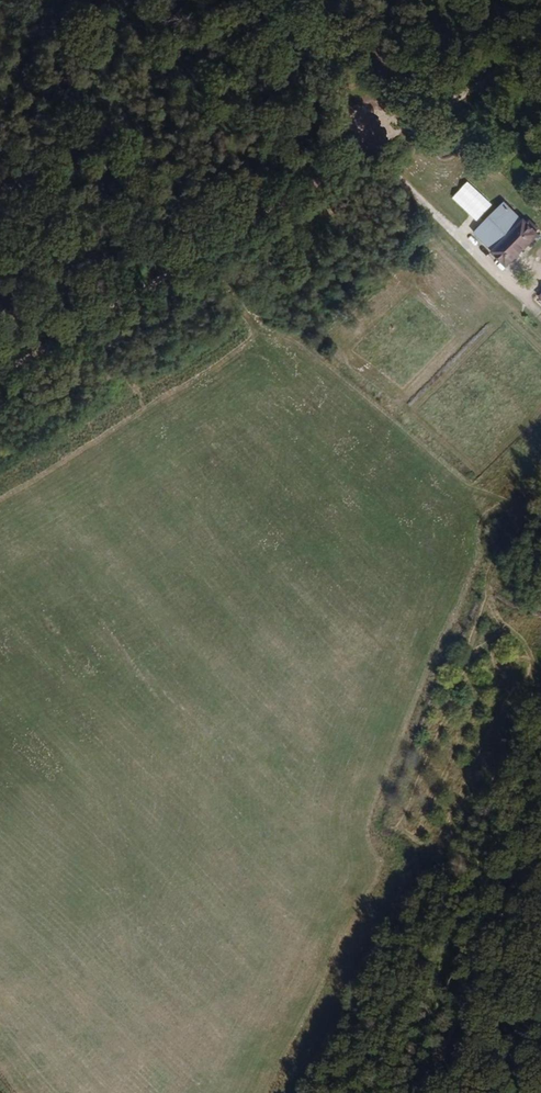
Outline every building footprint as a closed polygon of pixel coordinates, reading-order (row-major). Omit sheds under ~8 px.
[(460,188),(482,209),(494,197),(472,175),(463,184),(460,188)] [(540,230),(540,223),(504,187),(494,197),(482,209),(477,215),(517,255),(540,230)]
